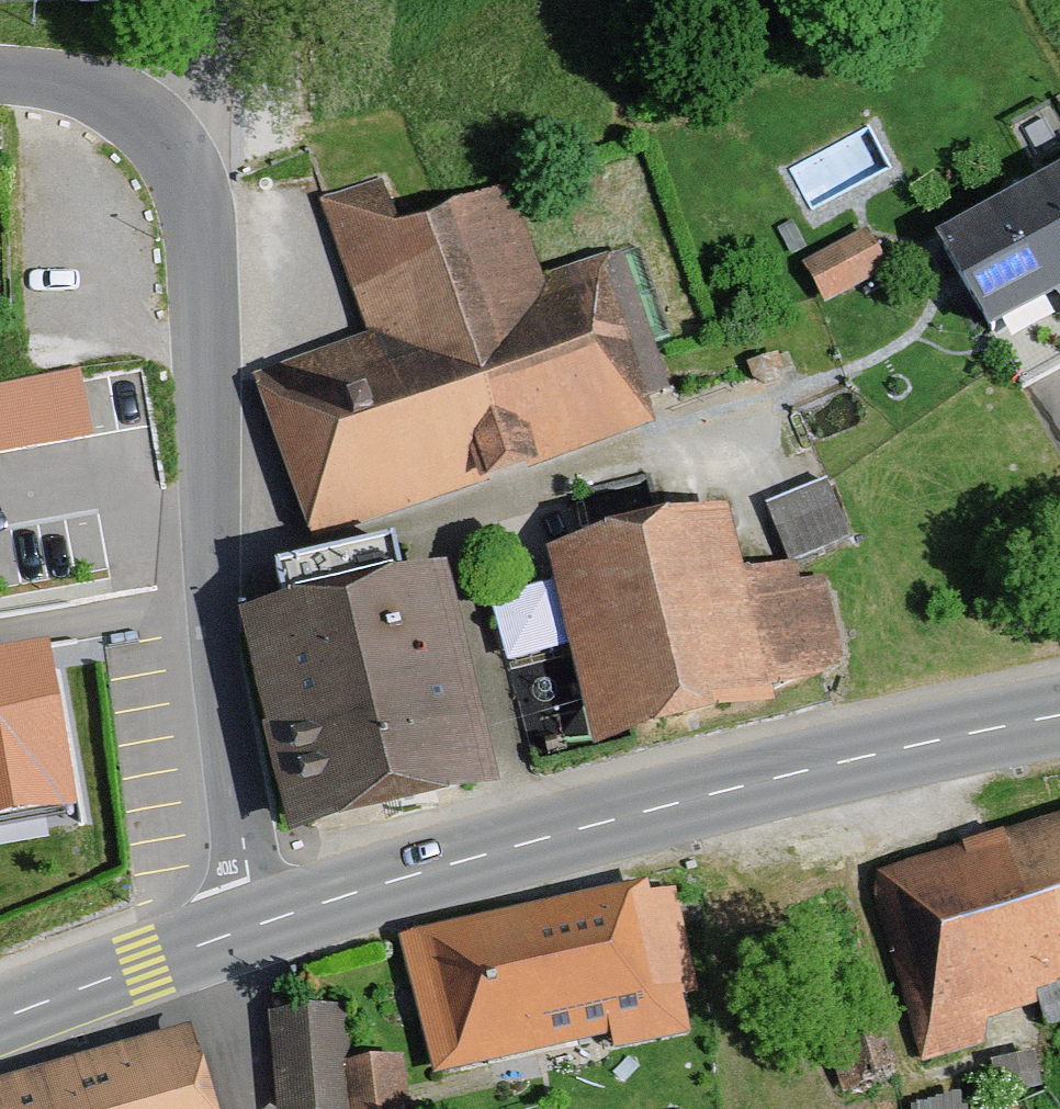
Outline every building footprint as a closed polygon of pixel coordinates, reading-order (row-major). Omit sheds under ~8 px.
[(991,338),(1058,300),(1059,303),(1059,170),(936,239),(991,338)] [(382,177),(320,200),(367,336),(254,377),(312,546),(469,492),(654,427),(644,401),(672,390),(622,249),(544,278),(511,184),(400,224),(382,177)] [(889,270),(866,229),(801,265),(824,306),(859,287),(889,270)] [(0,385),(0,456),(93,439),(83,385),(81,370),(0,385)] [(838,508),(827,481),(765,504),(788,564),(850,540),(838,508)] [(729,509),(546,551),(592,748),(775,708),(772,693),(849,674),(825,577),(801,582),(796,564),(744,572),(729,509)] [(238,617),(290,842),(407,815),(499,794),(446,569),(403,580),(395,544),(274,572),(282,607),(238,617)] [(78,817),(50,656),(0,665),(0,831),(78,817)] [(920,1065),(986,1044),(989,1024),(1038,1007),(1045,1030),(1059,1025),(1059,815),(1050,818),(877,874),(873,899),(920,1065)] [(691,1035),(683,996),(699,994),(676,888),(650,894),(649,883),(527,910),(400,937),(434,1078),(611,1037),(613,1053),(691,1035)] [(270,1015),(277,1108),(410,1108),(406,1059),(355,1064),(349,1008),(270,1015)] [(192,1026),(92,1055),(0,1082),(0,1108),(216,1108),(192,1026)] [(922,1108),(965,1108),(964,1089),(921,1091),(922,1108)]
